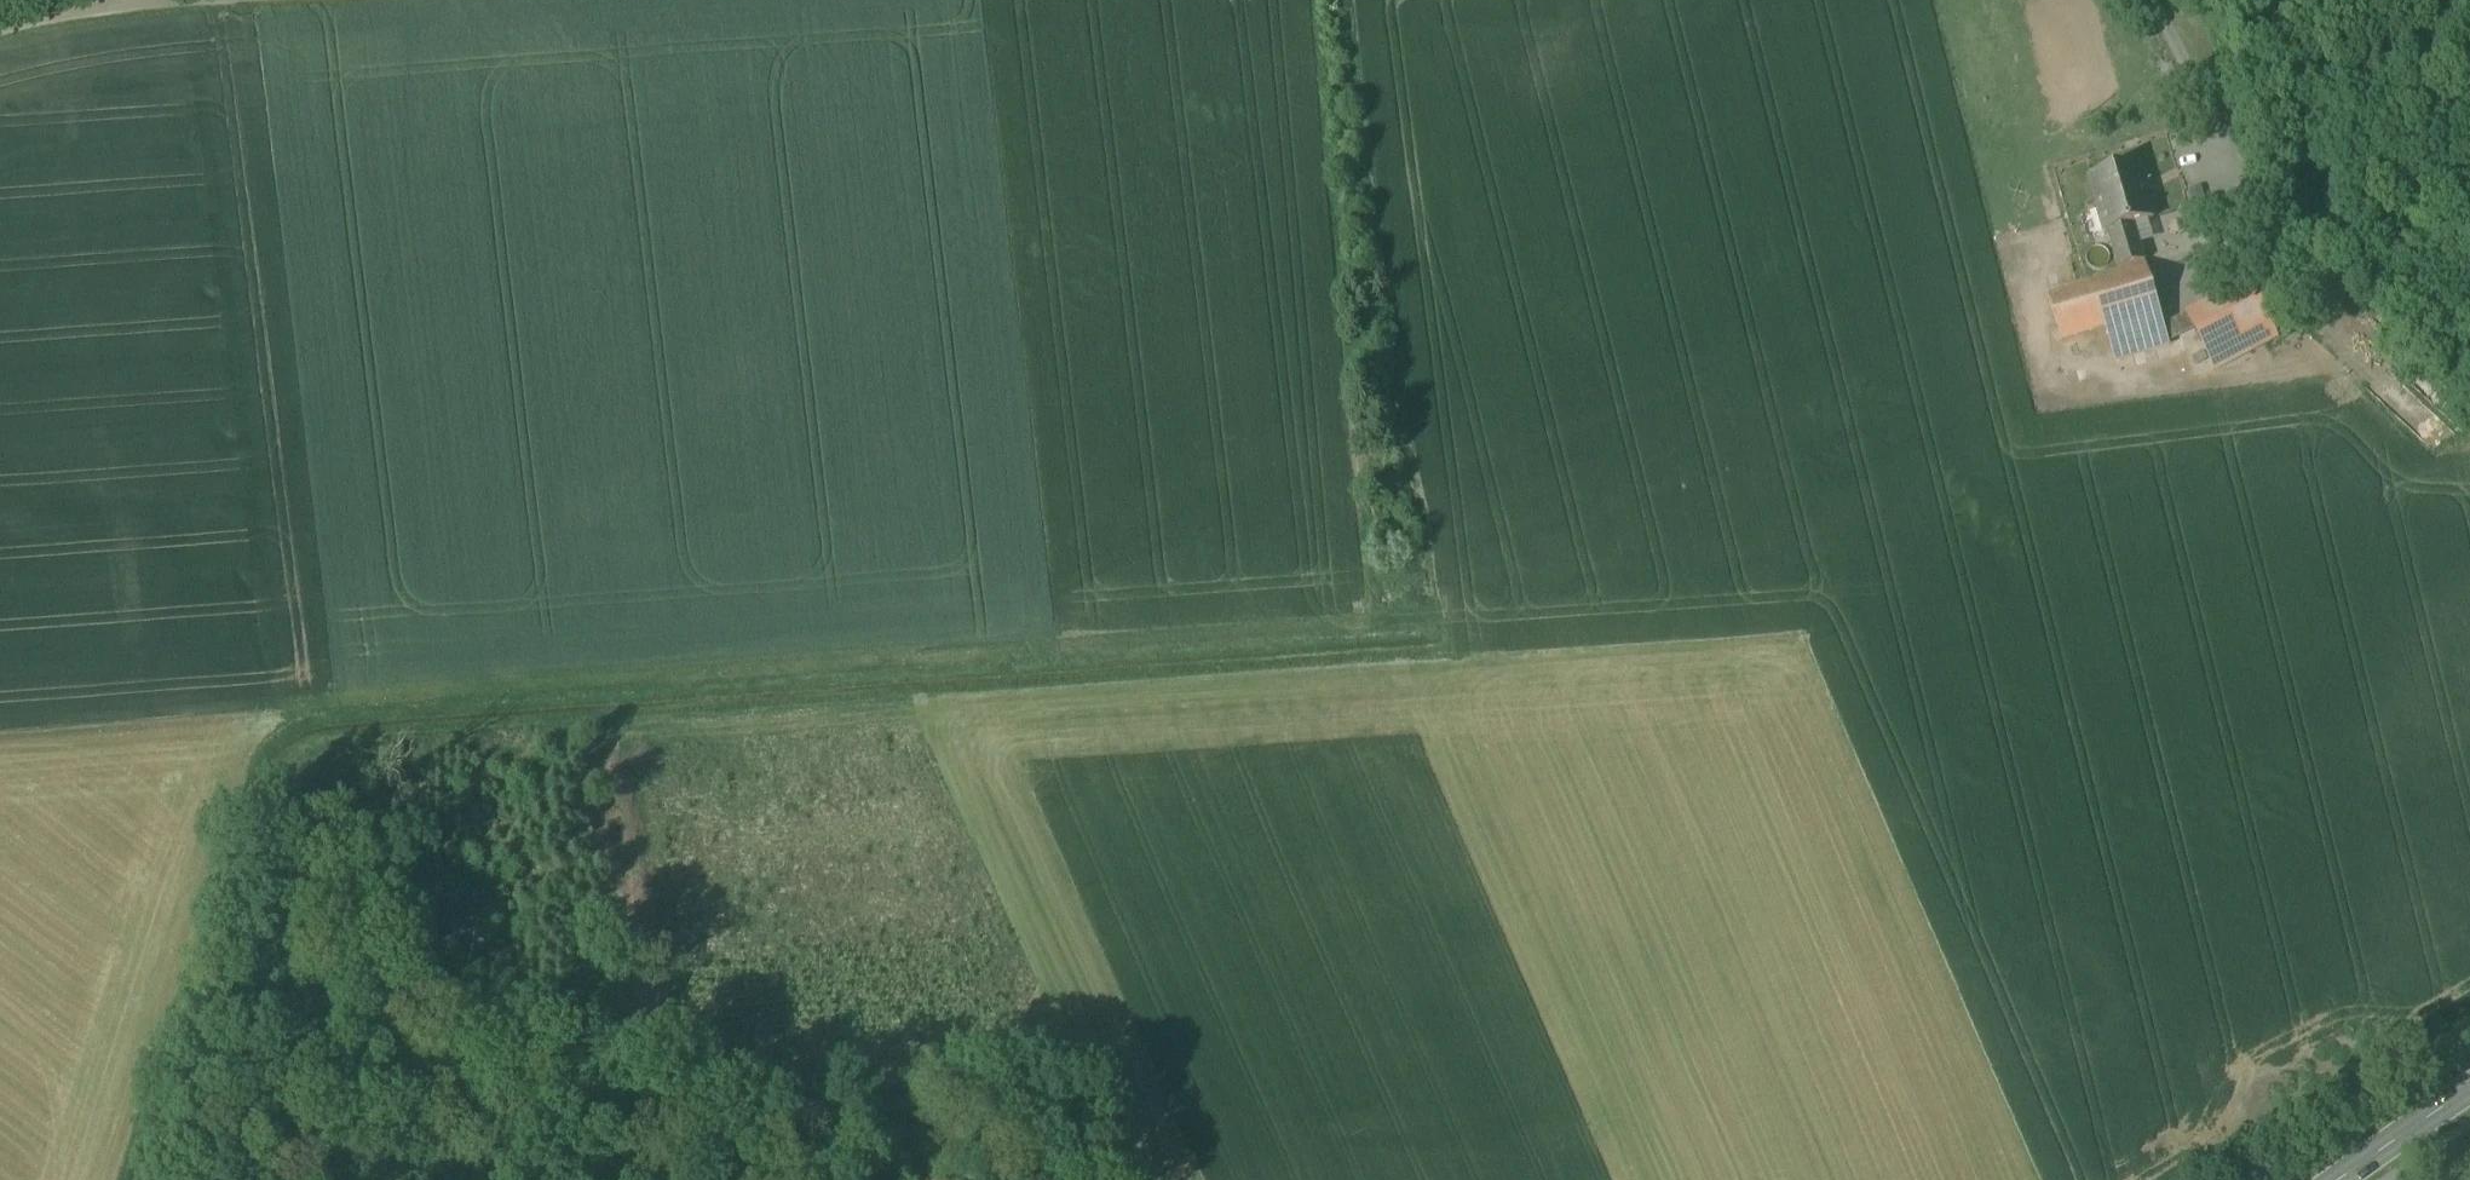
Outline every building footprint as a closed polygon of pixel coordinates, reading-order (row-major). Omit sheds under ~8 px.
[(2128,166),(2078,180),(2106,277),(2142,268),(2131,224),(2144,220),(2128,166)] [(2106,277),(2040,294),(2054,347),(2093,337),(2101,370),(2164,355),(2142,268),(2106,277)] [(2277,318),(2246,271),(2178,317),(2210,364),(2277,318)]
